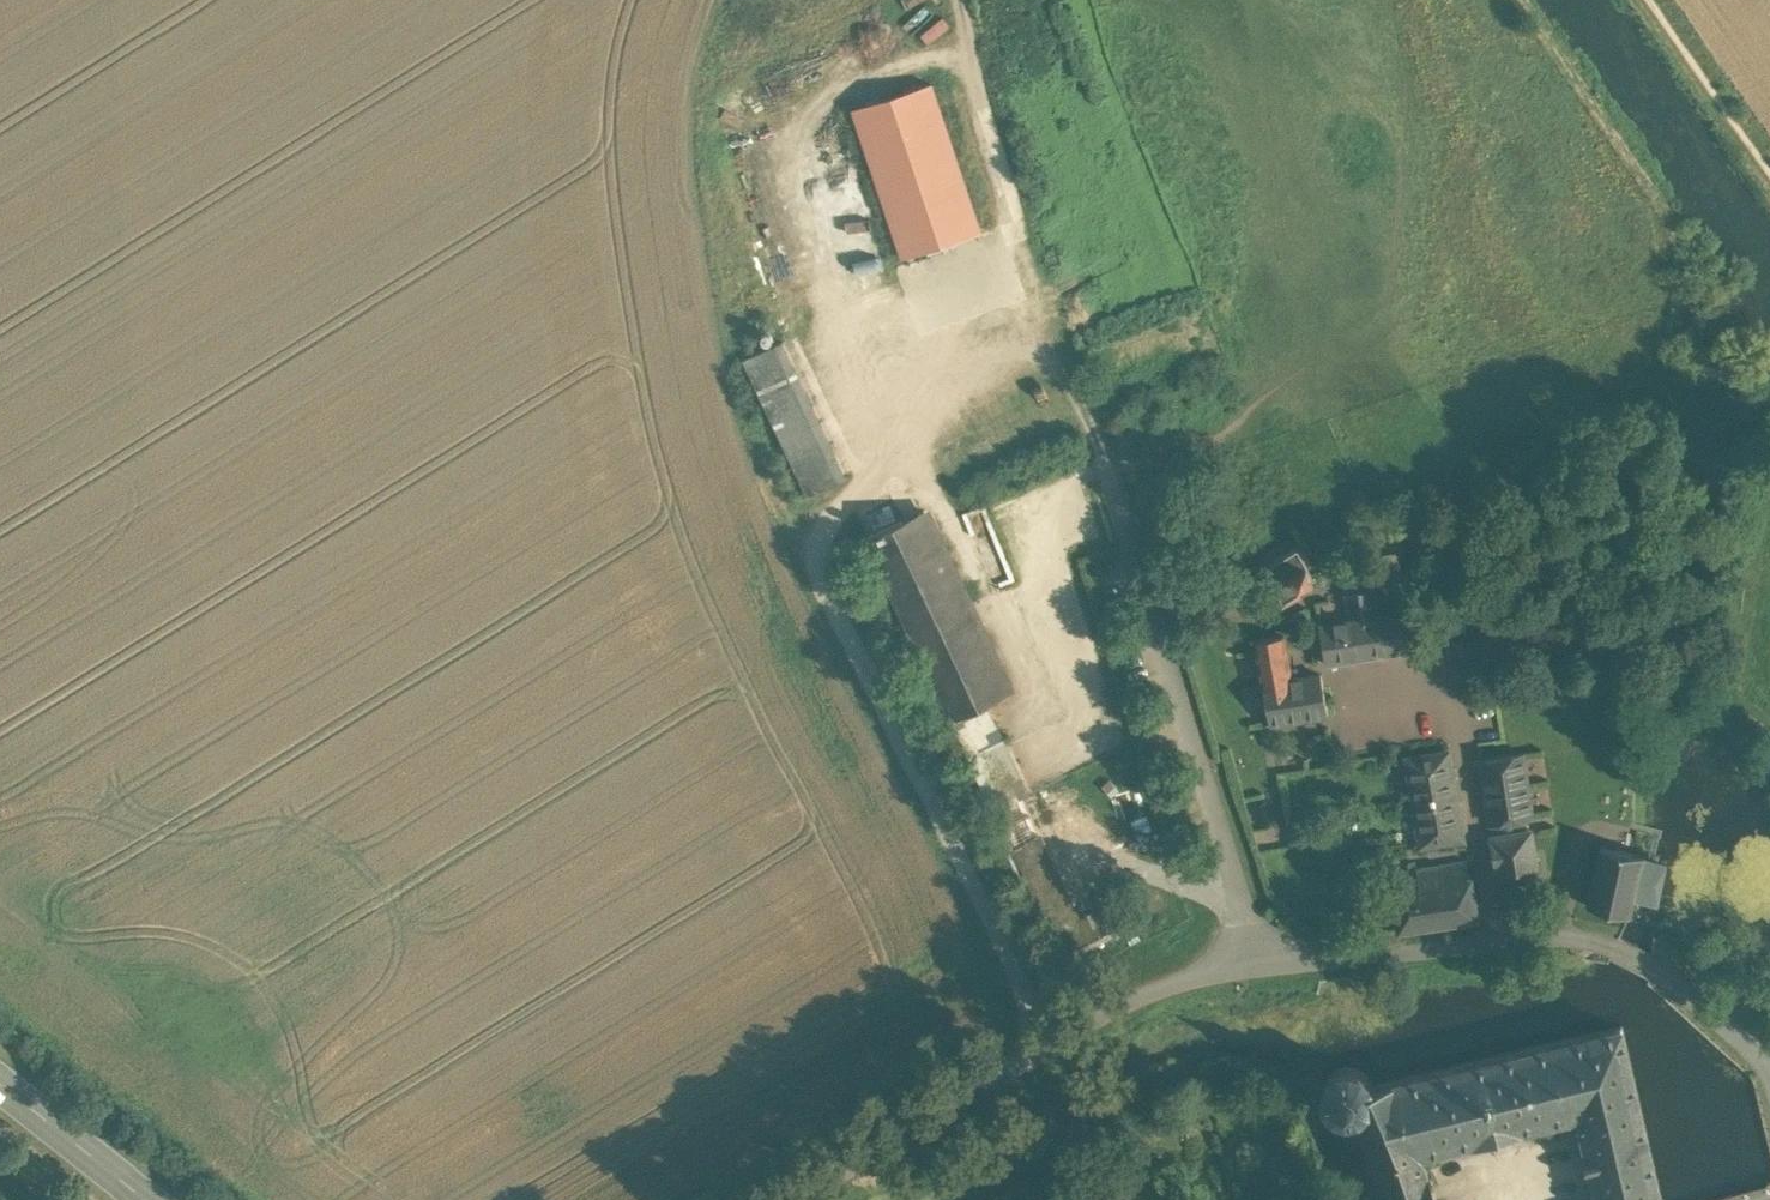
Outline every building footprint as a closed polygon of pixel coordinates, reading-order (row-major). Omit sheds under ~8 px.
[(980,230),(930,82),(855,107),(904,255),(980,230)] [(904,255),(855,107),(837,113),(887,261),(904,255)] [(847,474),(783,339),(744,357),(808,493),(847,474)] [(1010,690),(924,509),(866,536),(952,717),(986,701),(1010,690)] [(1307,568),(1296,547),(1262,565),(1282,601),(1299,592),(1316,583),(1307,568)] [(1372,587),(1358,589),(1363,618),(1377,616),(1372,587)] [(1358,589),(1345,591),(1350,620),(1363,618),(1358,589)] [(1377,616),(1363,618),(1370,655),(1415,647),(1408,610),(1377,616)] [(1350,620),(1319,626),(1326,662),(1370,655),(1363,618),(1350,620)] [(1313,633),(1292,636),(1295,656),(1316,653),(1313,633)] [(1284,638),(1257,643),(1261,666),(1285,663),(1289,662),(1284,638)] [(1316,653),(1295,656),(1299,678),(1305,717),(1327,713),(1316,653)] [(1299,678),(1286,680),(1285,663),(1261,666),(1263,684),(1264,683),(1271,723),(1305,717),(1299,678)] [(986,701),(952,717),(969,753),(996,740),(1002,737),(1002,738),(1003,738),(986,701)] [(996,740),(969,753),(1034,890),(1059,877),(996,740)] [(1449,750),(1406,757),(1409,773),(1409,774),(1413,798),(1456,792),(1449,750)] [(1523,751),(1479,758),(1490,821),(1511,817),(1533,813),(1523,751)] [(1406,757),(1393,759),(1396,776),(1409,773),(1406,757)] [(1456,792),(1413,798),(1423,854),(1465,848),(1456,792)] [(1511,817),(1490,821),(1492,835),(1514,831),(1512,823),(1513,822),(1513,820),(1512,820),(1511,817)] [(1514,831),(1492,835),(1498,871),(1536,864),(1530,828),(1514,831)] [(1613,847),(1600,844),(1586,903),(1630,913),(1634,897),(1656,902),(1665,859),(1613,847)] [(1467,860),(1431,865),(1435,893),(1440,892),(1444,920),(1476,915),(1467,860)] [(1431,865),(1392,871),(1394,886),(1400,926),(1400,927),(1444,920),(1440,892),(1435,893),(1431,865)] [(1078,920),(1059,877),(1034,890),(1063,953),(1133,917),(1123,896),(1078,920)] [(1394,886),(1379,888),(1385,928),(1400,926),(1394,886)] [(1636,919),(1654,921),(1657,902),(1639,900),(1636,919)] [(1420,1152),(1579,1113),(1600,1199),(1661,1199),(1622,1026),(1371,1085),(1368,1079),(1364,1074),(1358,1070),(1352,1068),(1345,1068),(1336,1071),(1329,1077),(1325,1085),(1324,1094),(1327,1103),(1332,1110),(1340,1115),(1349,1116),(1358,1114),(1391,1199),(1439,1199),(1420,1152)]
